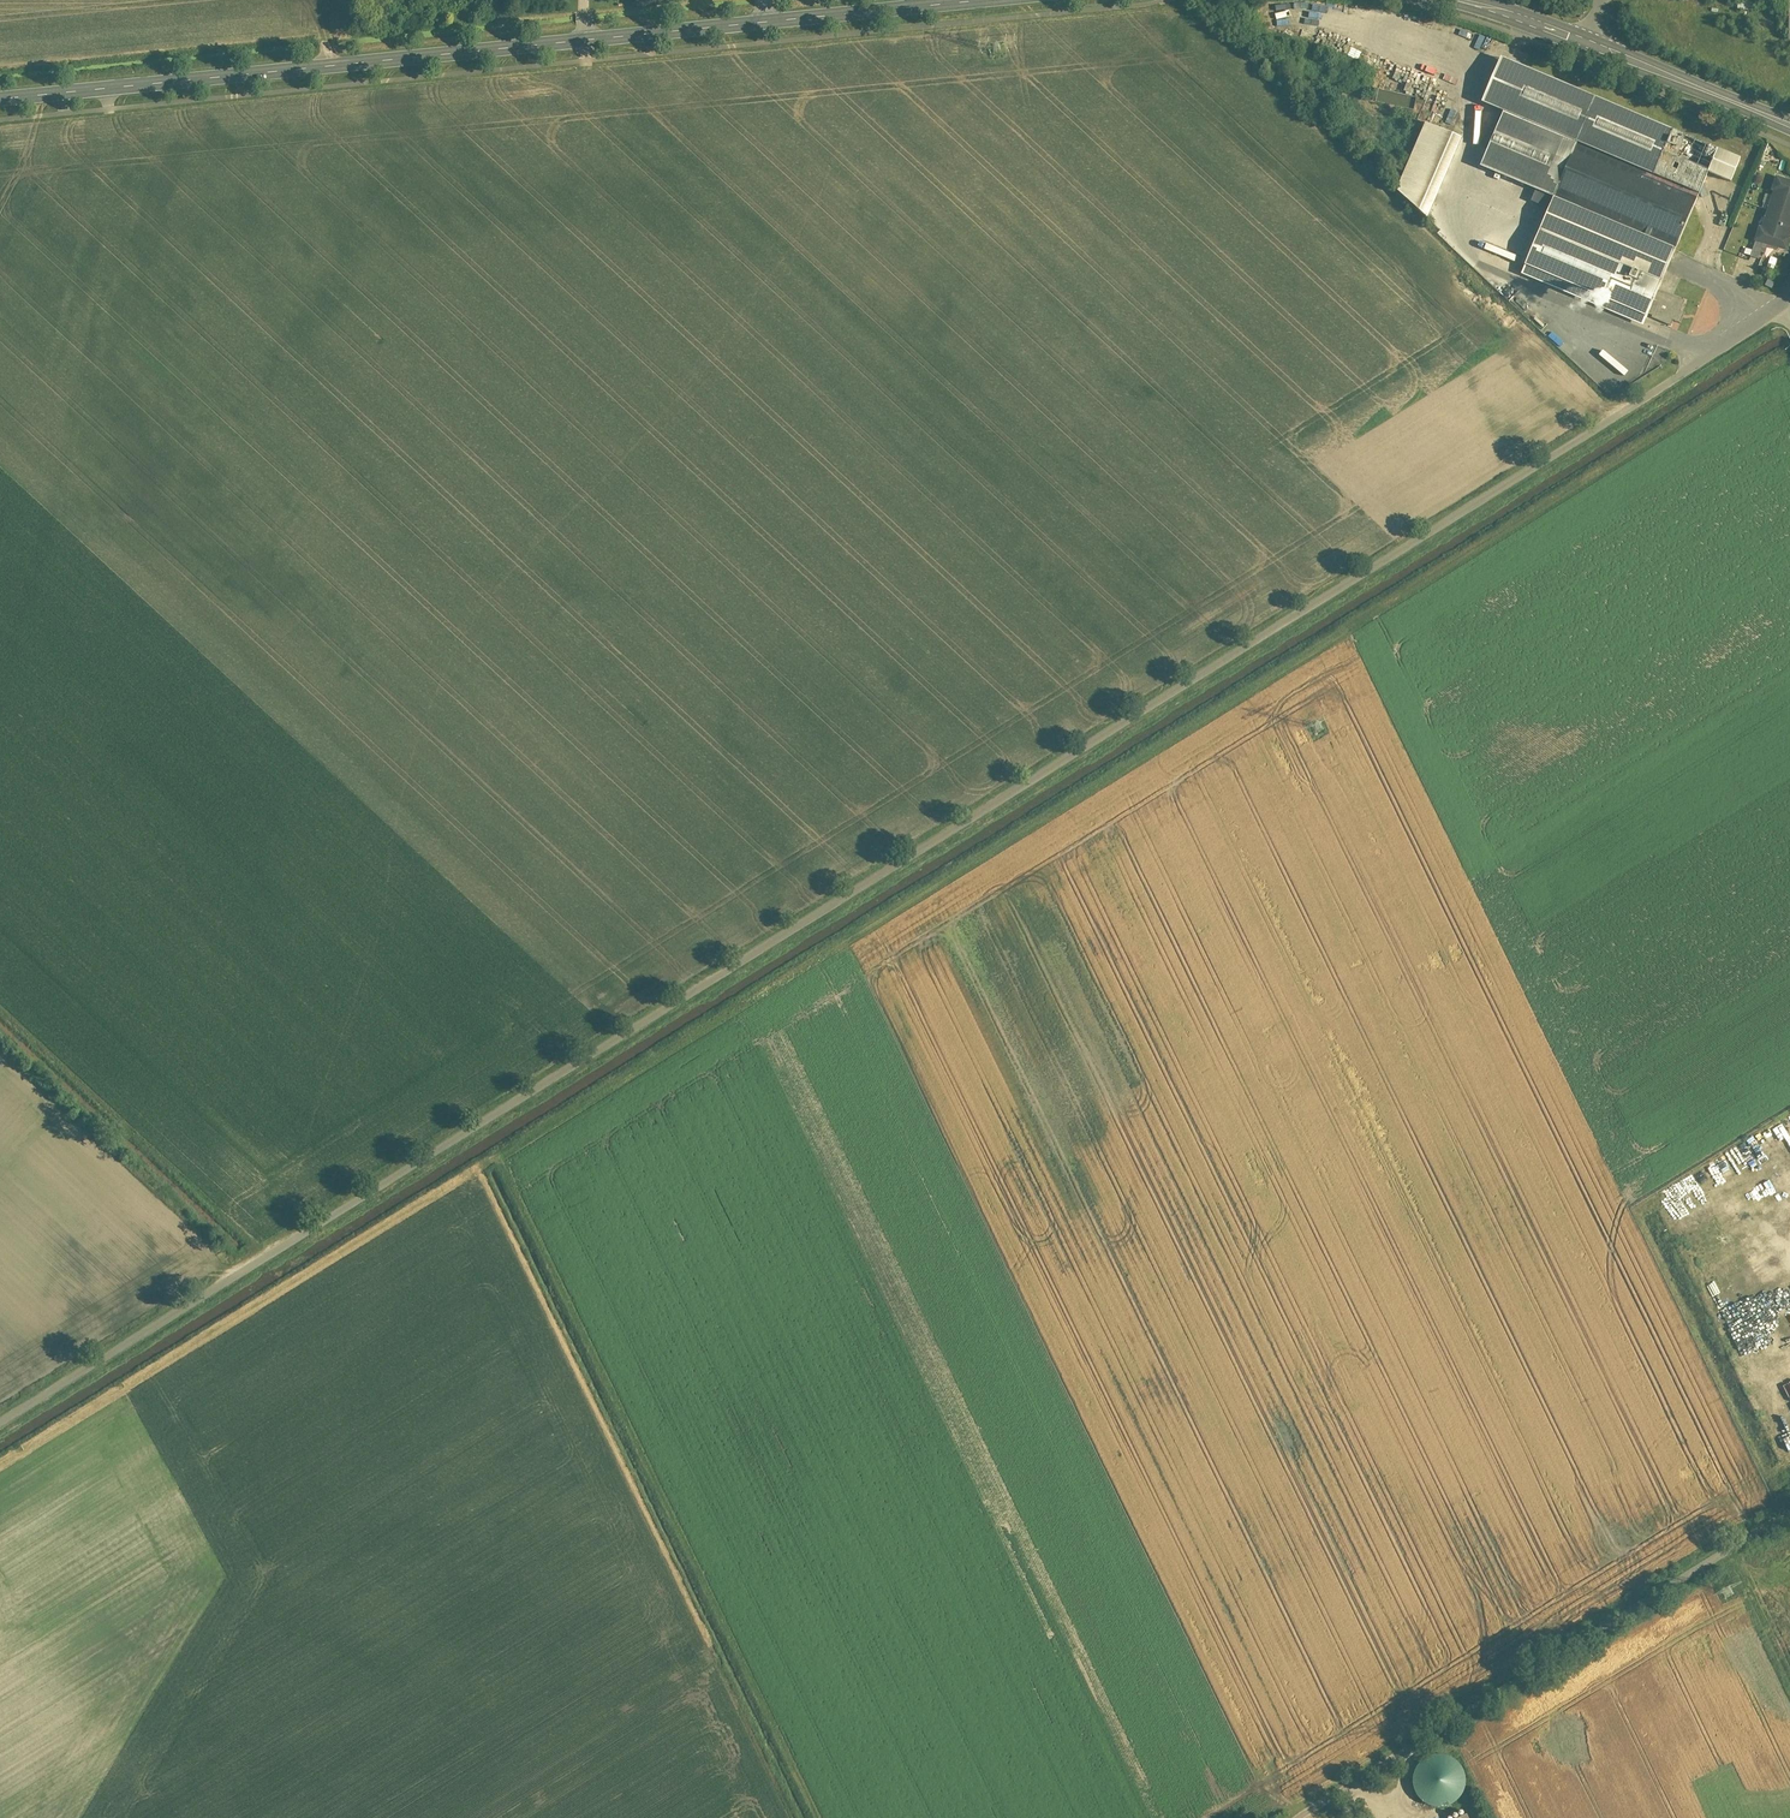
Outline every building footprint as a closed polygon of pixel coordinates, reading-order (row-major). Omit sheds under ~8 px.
[(1519,267),(1645,320),(1646,316),(1657,290),(1704,177),(1727,186),(1739,157),(1496,57),(1475,106),(1497,115),(1475,168),(1548,198),(1519,267)] [(1460,136),(1424,120),(1395,189),(1426,217),(1460,136)] [(1769,176),(1749,243),(1787,254),(1789,244),(1789,183),(1769,176)] [(1685,302),(1657,290),(1646,316),(1671,327),(1674,322),(1681,325),(1685,314),(1680,313),(1685,302)] [(1415,1783),(1417,1791),(1421,1798),(1427,1804),(1435,1807),(1443,1808),(1452,1806),(1459,1801),(1465,1794),(1468,1785),(1468,1776),(1465,1767),(1459,1761),(1451,1756),(1442,1754),(1433,1756),(1425,1760),(1419,1766),(1416,1774),(1415,1783)]
